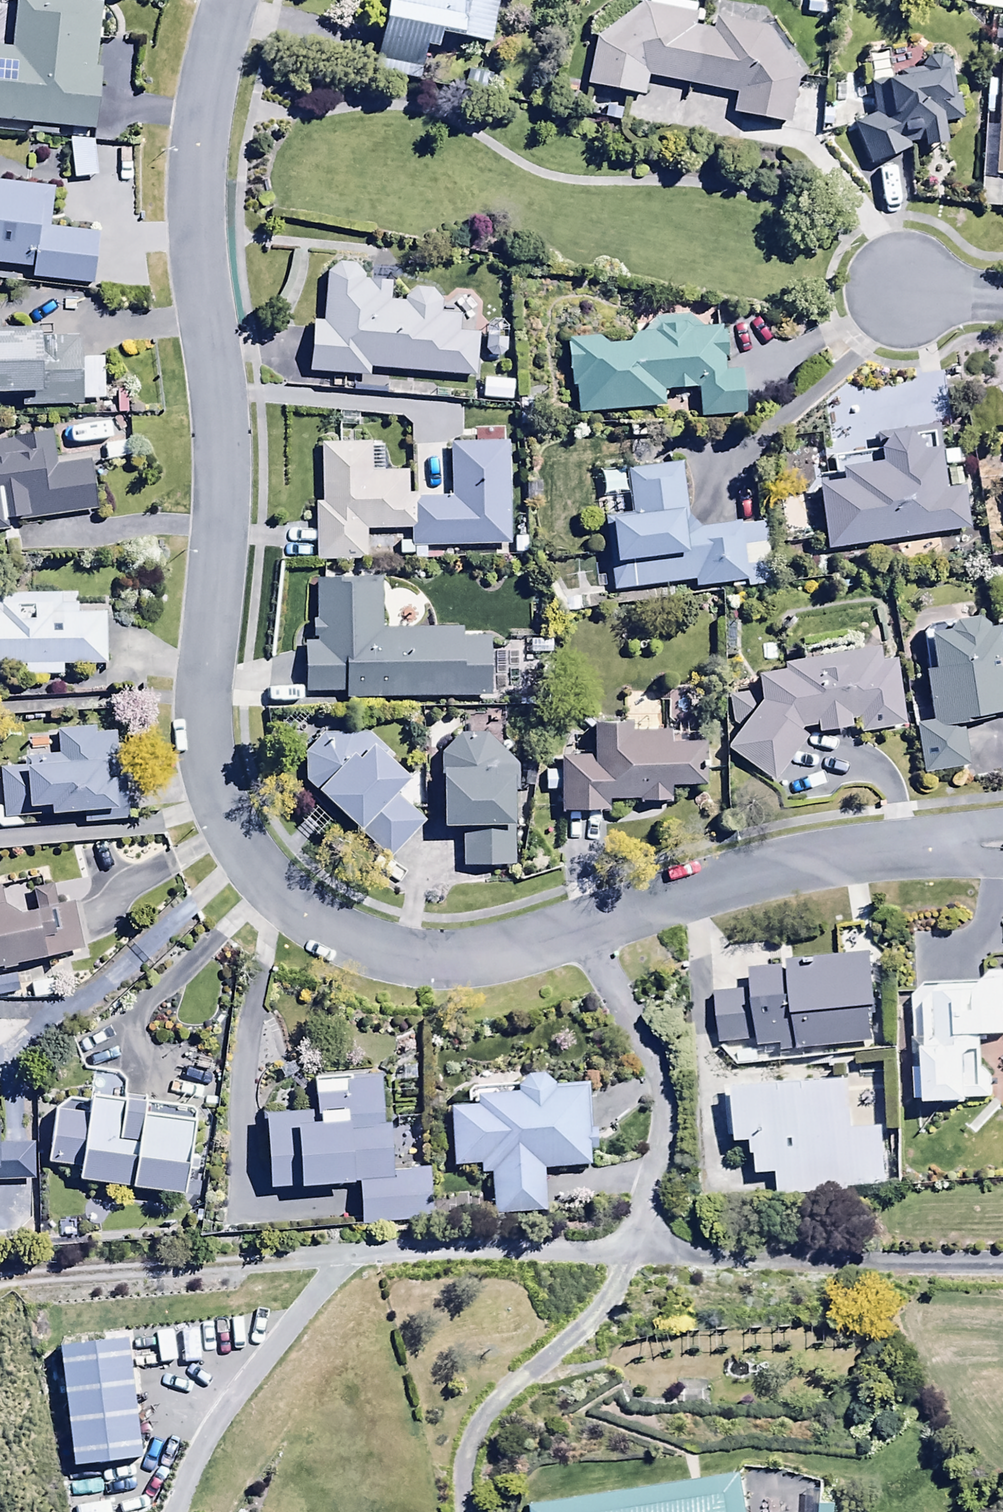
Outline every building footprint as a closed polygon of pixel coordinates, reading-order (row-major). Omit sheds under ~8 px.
[(12,42),(0,42),(0,120),(96,128),(101,64),(94,64),(99,0),(15,0),(12,42)] [(372,60),(422,65),(425,42),(433,43),(434,32),(494,38),(498,0),(379,0),(372,60)] [(577,81),(639,91),(642,71),(731,84),(727,111),(786,120),(794,70),(763,23),(710,14),(708,26),(690,23),(694,1),(689,0),(632,0),(582,34),(577,81)] [(996,57),(991,173),(1002,173),(1002,57),(996,57)] [(879,78),(867,79),(871,115),(849,124),(866,165),(909,146),(907,143),(917,141),(918,144),(945,143),(943,124),(961,123),(955,65),(879,74),(879,78)] [(94,134),(68,136),(71,178),(97,176),(94,134)] [(999,180),(977,179),(976,206),(998,206),(999,180)] [(0,180),(0,264),(30,266),(29,279),(96,283),(100,229),(51,226),(53,183),(0,180)] [(334,262),(323,270),(319,319),(308,319),(303,377),(367,382),(368,371),(473,380),(477,331),(459,330),(461,313),(438,311),(439,302),(430,288),(412,287),(398,298),(386,298),(388,277),(360,275),(351,263),(334,262)] [(573,377),(575,412),(665,407),(664,392),(692,391),(693,418),(741,415),(739,368),(723,368),(721,325),(683,327),(683,316),(650,318),(636,331),(564,334),(565,378),(573,377)] [(0,325),(0,388),(19,388),(19,404),(82,402),(82,398),(102,397),(101,372),(82,373),(81,338),(40,339),(40,324),(0,325)] [(479,378),(478,399),(511,401),(512,380),(479,378)] [(875,444),(877,459),(836,465),(837,478),(814,481),(822,545),(965,526),(959,481),(942,483),(937,442),(917,445),(916,439),(903,427),(886,430),(875,444)] [(8,528),(8,514),(95,506),(90,456),(42,461),(40,443),(33,444),(31,429),(9,432),(10,438),(0,439),(0,528),(8,528)] [(379,437),(317,439),(319,502),(311,502),(313,561),(364,559),(363,530),(393,529),(394,545),(411,544),(411,557),(425,557),(425,549),(508,546),(505,442),(445,444),(447,497),(417,498),(417,492),(405,493),(405,470),(380,471),(379,437)] [(680,462),(623,467),(628,510),(605,512),(608,547),(604,547),(609,590),(691,581),(692,590),(771,583),(764,521),(697,528),(687,514),(680,462)] [(995,471),(1002,517),(1002,470),(995,471)] [(300,609),(302,695),(343,693),(343,701),(488,696),(486,635),(462,636),(461,626),(380,628),(379,577),(310,579),(311,609),(300,609)] [(3,678),(2,665),(22,664),(22,676),(60,675),(60,664),(105,663),(104,610),(77,610),(77,602),(61,602),(61,591),(0,592),(0,678),(3,678)] [(980,620),(967,610),(943,614),(940,623),(920,627),(925,663),(917,664),(927,721),(910,724),(918,773),(965,765),(958,720),(1002,713),(1002,617),(980,620)] [(903,722),(891,655),(876,658),(873,640),(777,659),(778,666),(751,671),(756,699),(721,746),(769,781),(805,732),(798,726),(813,724),(814,732),(847,725),(845,715),(853,713),(856,731),(903,722)] [(624,715),(586,715),(587,754),(555,755),(556,810),(605,809),(605,799),(665,800),(665,796),(668,796),(668,783),(702,783),(701,740),(667,740),(667,727),(624,728),(624,715)] [(1,816),(78,812),(78,807),(116,805),(114,773),(104,773),(103,754),(115,754),(114,731),(95,732),(94,725),(55,728),(56,753),(21,755),(22,765),(0,766),(0,798),(1,816)] [(384,747),(365,730),(315,731),(286,765),(302,779),(305,775),(313,782),(309,788),(390,857),(424,818),(389,787),(403,771),(381,751),(384,747)] [(457,732),(434,749),(437,824),(459,823),(461,867),(513,865),(507,771),(514,770),(514,763),(484,732),(457,732)] [(15,962),(15,959),(83,944),(74,891),(58,894),(56,883),(29,887),(32,900),(17,903),(1,895),(0,889),(0,964),(15,962)] [(783,963),(747,965),(748,990),(710,992),(713,1040),(754,1037),(755,1049),(871,1043),(870,1018),(873,1018),(869,952),(782,957),(783,963)] [(908,995),(911,1100),(990,1099),(990,1077),(979,1066),(979,1036),(1002,1036),(1002,969),(1002,968),(985,967),(976,983),(922,984),(908,995)] [(311,1074),(313,1105),(263,1107),(267,1183),(303,1182),(303,1178),(355,1175),(357,1224),(430,1220),(427,1169),(393,1171),(391,1125),(384,1125),(381,1071),(311,1074)] [(474,1101),(446,1102),(450,1164),(476,1163),(477,1172),(489,1171),(492,1215),(546,1211),(543,1169),(588,1166),(587,1151),(595,1151),(593,1126),(588,1126),(586,1086),(553,1088),(553,1080),(542,1071),(525,1071),(514,1083),(512,1091),(474,1093),(474,1101)] [(843,1108),(841,1080),(723,1087),(726,1137),(779,1134),(783,1198),(883,1192),(879,1126),(852,1127),(850,1107),(843,1108)] [(78,1163),(76,1177),(184,1191),(194,1111),(142,1104),(143,1094),(88,1087),(86,1101),(66,1098),(60,1103),(54,1103),(45,1158),(78,1163)] [(0,1140),(0,1175),(35,1175),(36,1140),(0,1140)] [(80,1478),(73,1439),(57,1443),(64,1481),(80,1478)] [(738,1474),(529,1502),(530,1511),(743,1511),(738,1474)]
